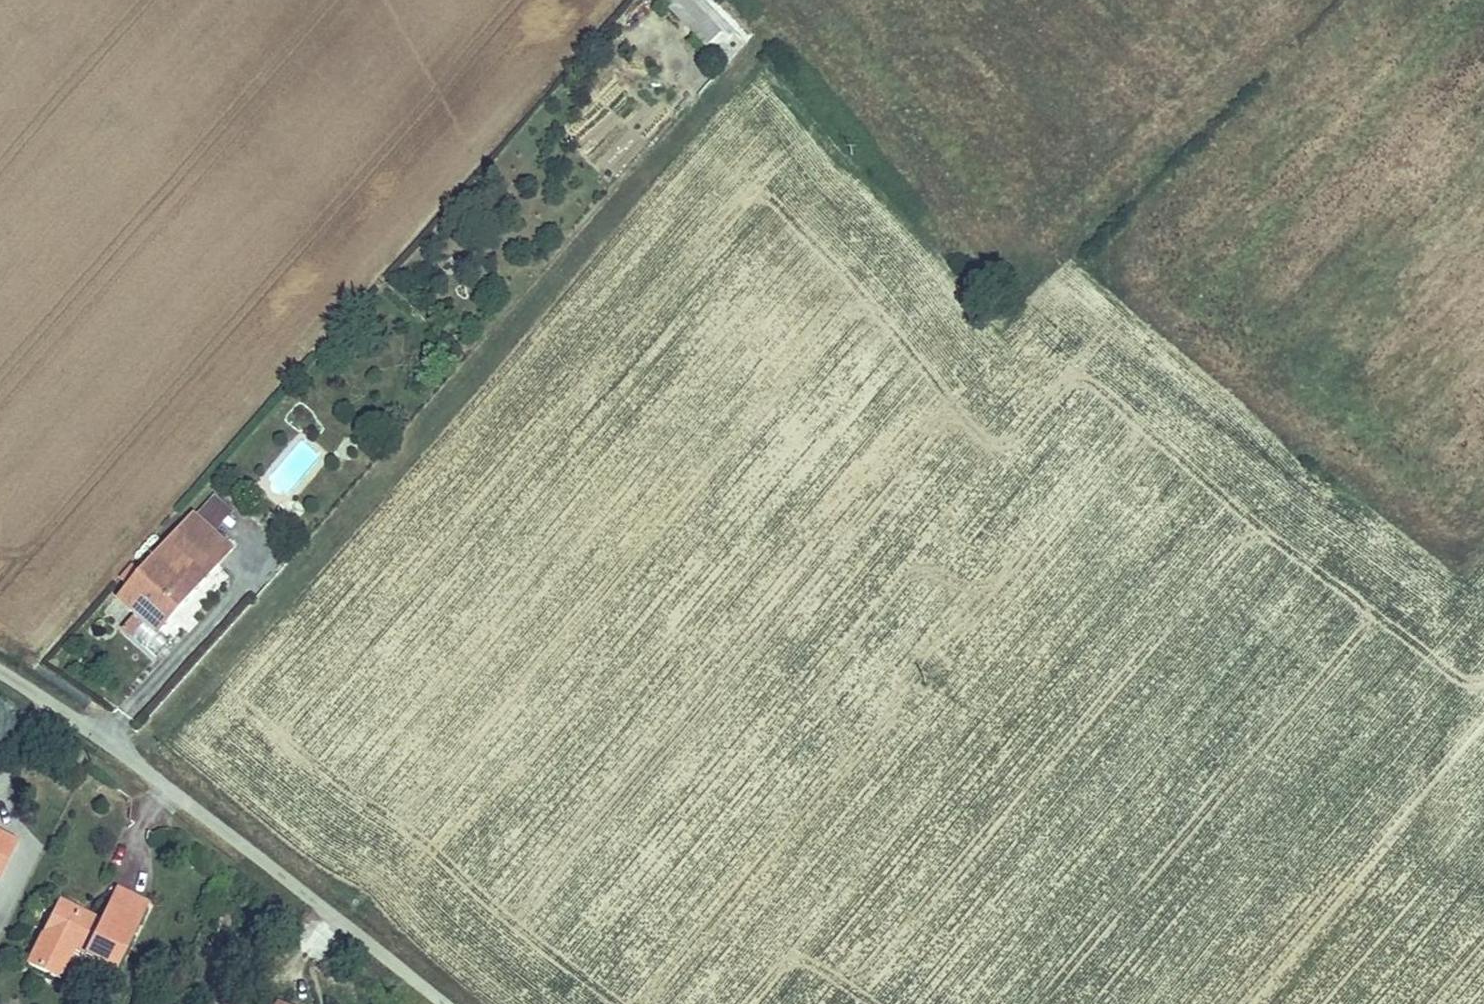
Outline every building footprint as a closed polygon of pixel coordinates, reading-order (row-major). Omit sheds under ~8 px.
[(724,31),(695,0),(662,0),(705,47),(724,31)] [(194,516),(118,602),(157,634),(232,547),(194,516)] [(12,847),(0,842),(0,870),(12,847)] [(56,907),(25,973),(56,987),(71,955),(117,976),(148,906),(117,892),(99,932),(85,925),(81,932),(74,929),(79,917),(56,907)]
